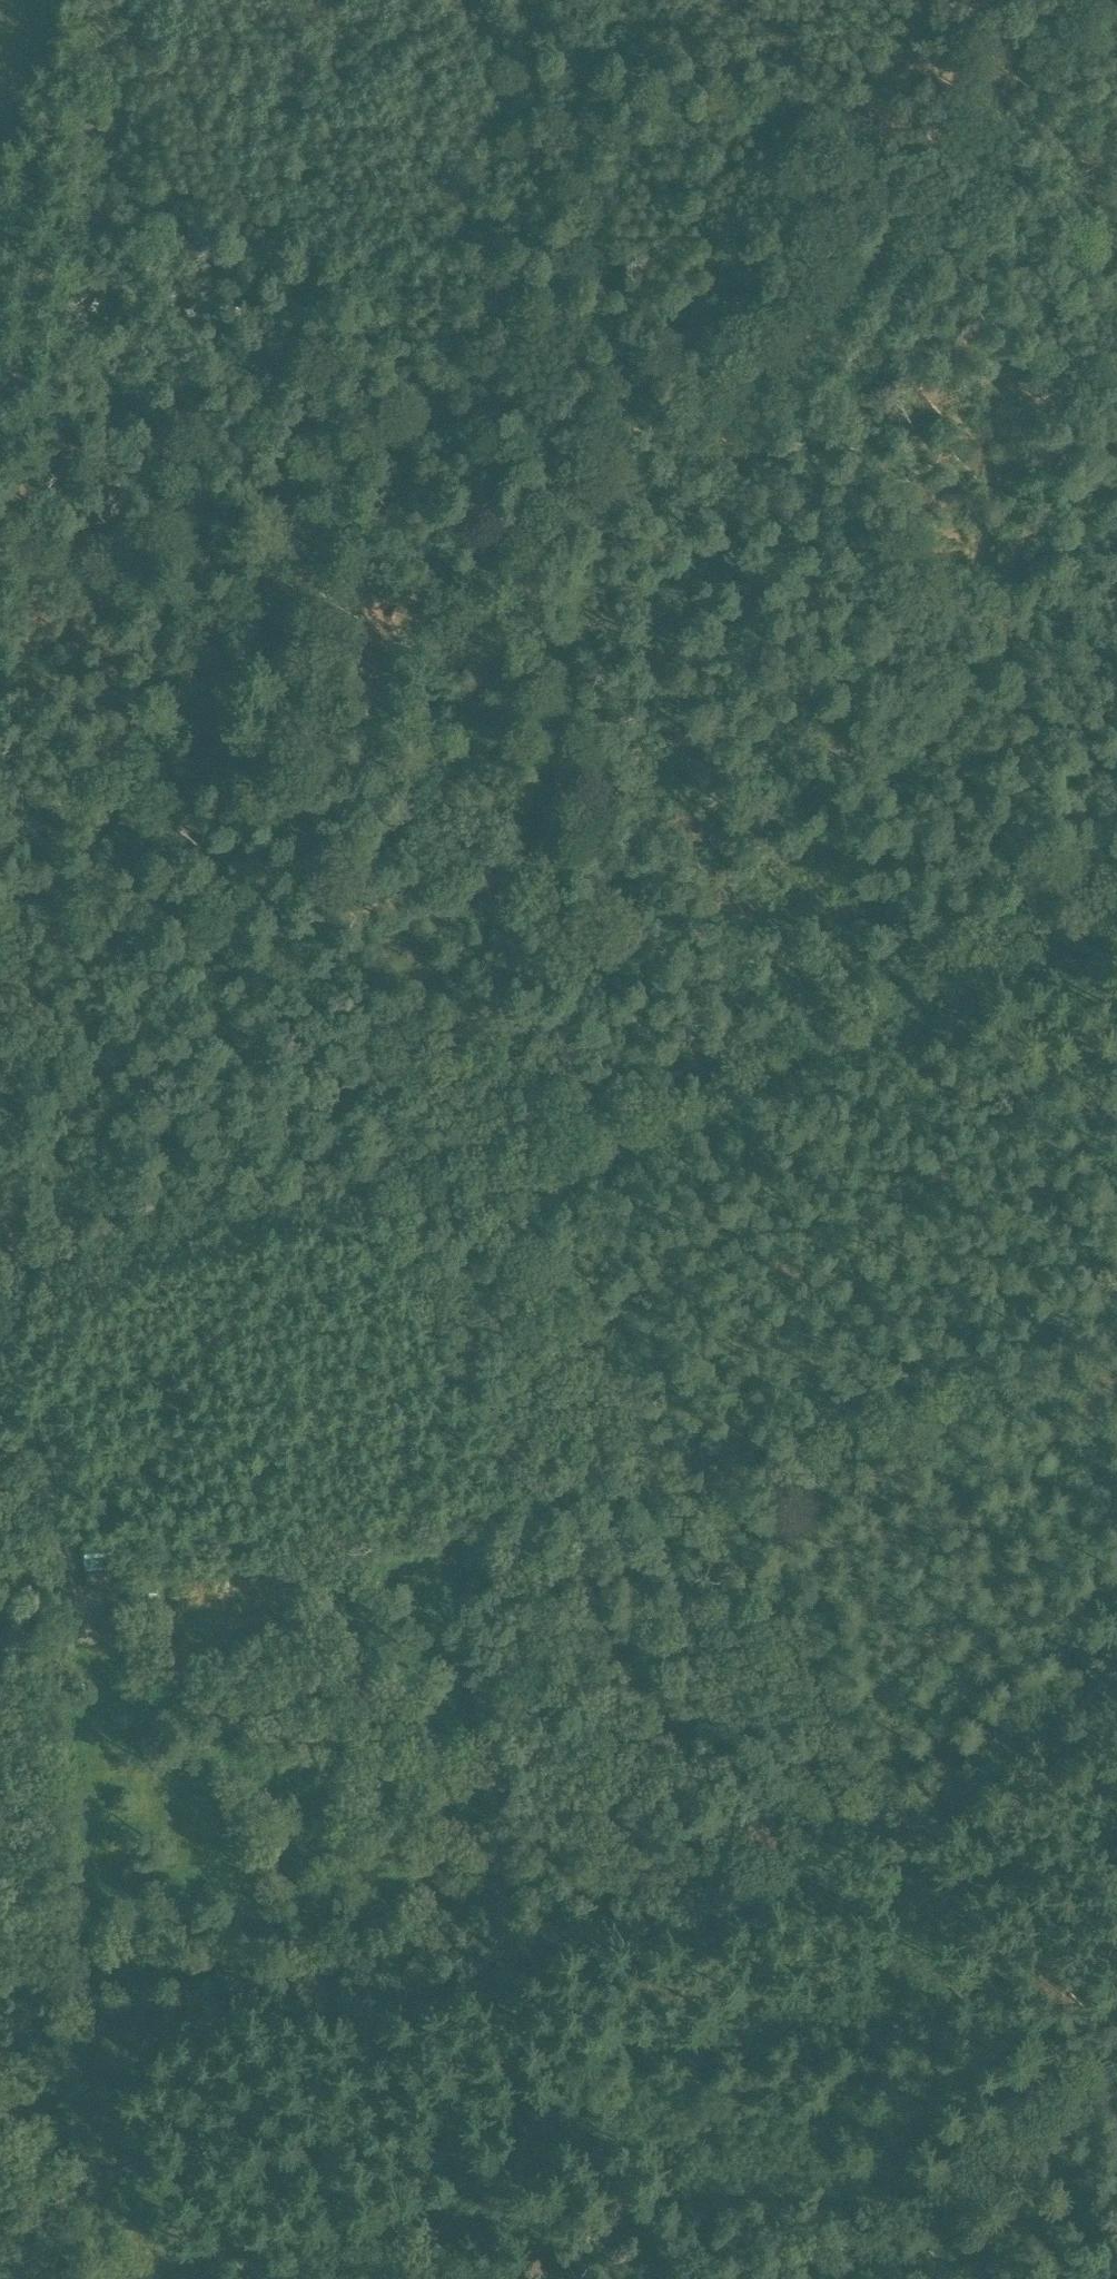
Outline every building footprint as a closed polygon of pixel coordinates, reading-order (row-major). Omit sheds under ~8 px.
[(84,1572),(85,1589),(129,1586),(128,1569),(84,1572)]
